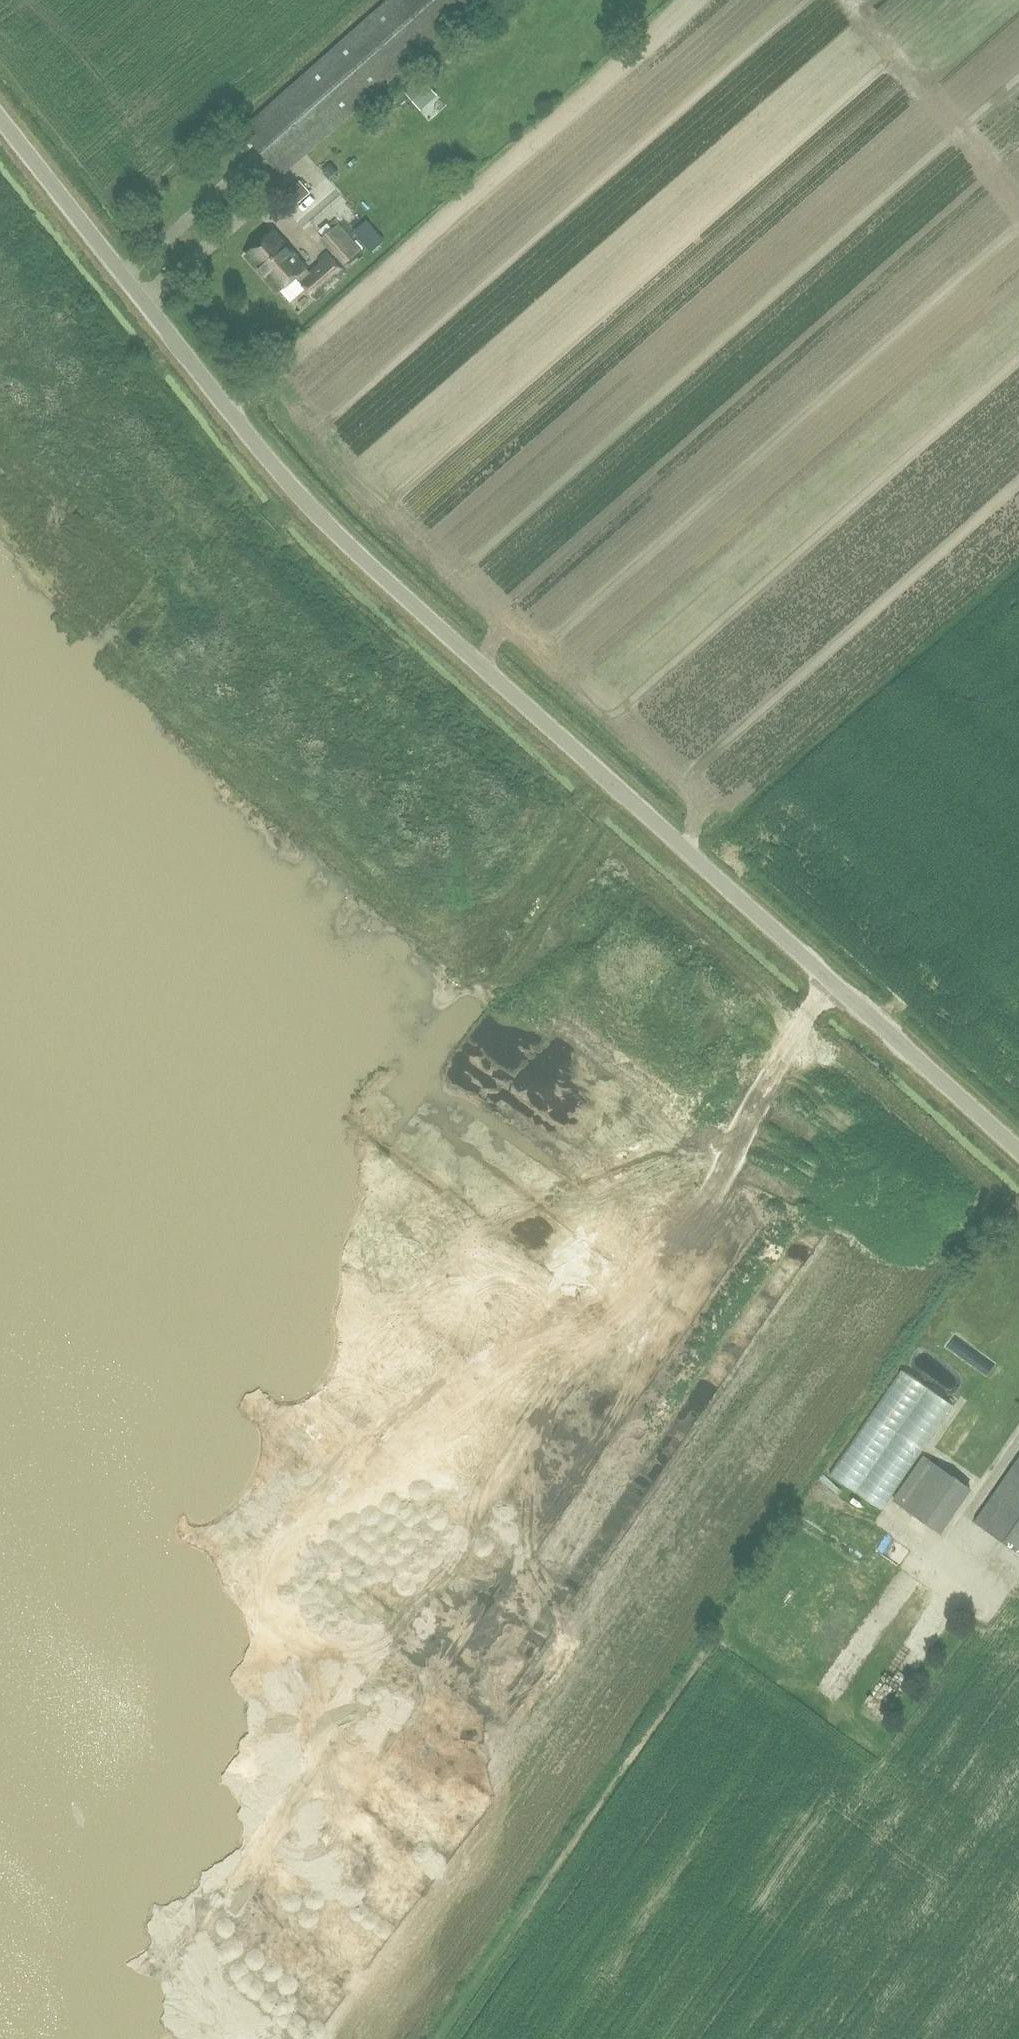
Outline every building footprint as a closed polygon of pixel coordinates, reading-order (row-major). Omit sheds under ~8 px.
[(282,176),(480,0),(388,0),(242,130),(282,176)] [(338,225),(323,238),(345,264),(360,251),(338,225)] [(310,274),(274,232),(247,256),(278,292),(296,276),(316,299),(345,273),(327,253),(319,260),(322,263),(310,274)] [(943,1469),(925,1457),(895,1501),(913,1514),(943,1469)] [(975,1522),(1018,1552),(1018,1459),(975,1522)]
